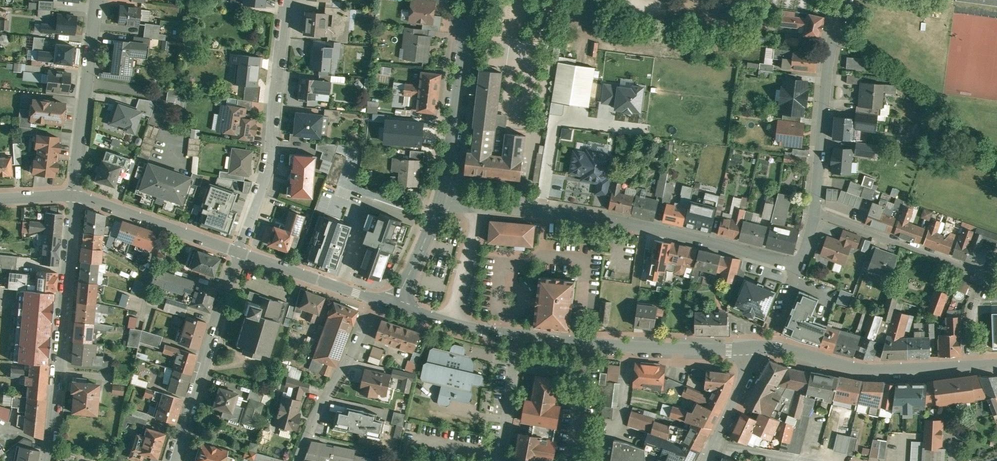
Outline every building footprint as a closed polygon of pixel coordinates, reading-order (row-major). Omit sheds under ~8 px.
[(54,1),(39,0),(39,9),(51,10),(54,10),(54,1)] [(424,0),(413,0),(411,21),(424,22),(442,24),(443,15),(434,14),(436,2),(436,1),(428,0),(424,0)] [(141,8),(120,6),(118,23),(139,26),(141,8)] [(325,13),(306,11),(304,33),(322,35),(322,34),(329,35),(328,40),(327,40),(327,41),(339,42),(346,42),(349,8),(338,7),(338,14),(325,13)] [(825,17),(808,13),(807,18),(792,16),(790,26),(800,27),(800,24),(806,25),(803,34),(820,38),(822,31),(824,24),(825,17)] [(76,16),(58,14),(56,26),(56,32),(74,34),(75,25),(78,25),(79,17),(76,17),(76,16)] [(792,16),(783,15),(781,25),(790,26),(792,16)] [(442,24),(424,22),(423,28),(422,28),(423,28),(441,31),(442,24)] [(160,25),(145,23),(144,32),(159,34),(160,25)] [(56,26),(42,24),(41,32),(52,33),(52,31),(56,32),(56,26)] [(422,34),(408,33),(408,34),(407,42),(411,43),(409,59),(428,61),(430,50),(428,50),(429,45),(430,35),(422,34)] [(150,38),(135,36),(134,42),(146,43),(146,44),(149,45),(150,38)] [(800,39),(787,36),(785,43),(798,46),(800,39)] [(134,42),(116,40),(112,73),(115,73),(130,75),(133,54),(144,55),(146,44),(146,43),(134,42)] [(320,47),(313,46),(311,69),(320,70),(319,74),(328,75),(329,57),(338,58),(339,42),(327,41),(327,47),(321,46),(320,47)] [(599,42),(592,41),(590,55),(597,56),(599,42)] [(73,46),(57,44),(56,52),(55,62),(66,63),(71,64),(73,46)] [(818,53),(775,48),(774,58),(784,59),(783,65),(783,68),(816,71),(818,53)] [(56,52),(33,50),(32,59),(55,62),(56,52)] [(260,57),(232,54),(231,63),(240,64),(238,74),(237,81),(238,81),(237,84),(246,85),(257,86),(257,85),(259,66),(262,67),(263,58),(260,58),(260,57)] [(868,58),(848,57),(847,68),(867,70),(868,58)] [(595,67),(559,62),(553,101),(569,104),(589,107),(595,67)] [(775,64),(761,62),(760,69),(774,71),(775,64)] [(41,66),(19,64),(18,71),(40,73),(41,66)] [(507,134),(504,130),(495,129),(502,72),(482,69),(475,126),(476,127),(473,152),(468,151),(466,173),(521,179),(524,158),(527,135),(507,133),(507,134)] [(71,73),(49,71),(49,73),(42,73),(41,82),(48,83),(47,90),(69,92),(71,73)] [(441,74),(423,72),(422,85),(406,83),(405,89),(439,93),(441,74)] [(130,75),(115,73),(114,79),(129,82),(130,75)] [(863,76),(848,75),(848,83),(859,84),(859,81),(862,82),(863,76)] [(319,79),(300,78),(298,98),(299,98),(299,100),(308,101),(308,99),(314,100),(315,89),(330,90),(331,81),(319,79)] [(807,81),(786,79),(785,88),(783,88),(781,102),(784,103),(783,112),(784,112),(802,114),(803,114),(804,105),(806,105),(808,91),(805,91),(807,81)] [(897,85),(862,82),(860,106),(881,108),(883,93),(896,95),(897,85)] [(619,87),(619,86),(605,84),(603,102),(616,104),(619,87)] [(257,86),(246,85),(245,97),(259,98),(261,86),(257,85),(257,86)] [(619,87),(616,104),(616,108),(624,109),(624,111),(631,112),(632,111),(640,112),(643,87),(633,86),(633,89),(619,87)] [(168,101),(177,101),(178,90),(169,89),(168,101)] [(439,93),(405,89),(405,95),(420,97),(420,100),(419,110),(437,112),(439,93)] [(151,101),(138,98),(135,107),(144,110),(143,113),(151,115),(154,106),(151,101)] [(48,100),(40,99),(40,100),(33,100),(32,110),(31,119),(32,119),(38,120),(37,122),(44,123),(44,121),(49,121),(50,123),(57,124),(58,122),(62,123),(61,131),(62,131),(65,103),(48,101),(48,100)] [(253,101),(238,99),(237,107),(245,109),(252,110),(253,101)] [(140,110),(116,102),(108,122),(133,131),(140,110)] [(255,121),(243,119),(245,109),(237,107),(223,105),(222,115),(224,115),(221,131),(235,133),(234,137),(252,140),(253,134),(255,132),(256,126),(255,124),(255,121)] [(860,106),(857,105),(856,111),(881,115),(881,108),(860,106)] [(32,110),(20,108),(19,116),(20,126),(31,128),(32,119),(31,119),(32,110)] [(340,110),(325,109),(324,116),(340,117),(340,110)] [(802,114),(784,112),(783,122),(801,124),(802,114)] [(322,115),(297,113),(295,133),(295,134),(302,135),(320,136),(322,115)] [(860,115),(854,114),(854,117),(854,126),(859,127),(871,132),(875,126),(867,122),(863,120),(860,119),(860,115)] [(854,117),(837,115),(835,138),(853,140),(854,126),(854,117)] [(783,122),(780,121),(779,133),(783,134),(782,143),(801,145),(804,124),(783,122)] [(160,128),(149,125),(139,153),(150,157),(160,128)] [(31,128),(20,126),(20,134),(37,136),(37,135),(38,128),(31,128)] [(97,133),(95,139),(105,143),(107,137),(97,133)] [(59,137),(37,135),(37,136),(36,148),(38,148),(37,160),(34,160),(34,167),(36,167),(35,173),(54,176),(55,170),(57,170),(58,163),(56,163),(56,159),(57,159),(58,153),(57,153),(57,150),(60,150),(60,143),(58,143),(59,137)] [(201,139),(189,137),(187,155),(193,156),(199,157),(201,139)] [(852,141),(835,139),(832,171),(850,173),(852,153),(853,141),(852,141)] [(876,144),(852,140),(852,141),(853,141),(852,153),(874,156),(876,144)] [(338,144),(317,142),(316,149),(323,152),(320,158),(332,162),(335,153),(338,144)] [(21,143),(13,144),(14,164),(22,164),(21,143)] [(789,157),(799,156),(800,162),(808,161),(807,147),(790,148),(790,152),(783,153),(783,157),(789,157)] [(252,151),(232,149),(229,172),(229,173),(244,175),(248,176),(252,151)] [(425,151),(412,150),(411,159),(420,160),(425,161),(425,151)] [(609,154),(588,150),(588,154),(575,151),(571,172),(584,174),(584,177),(585,179),(598,182),(604,183),(605,177),(609,154)] [(1,156),(1,153),(0,154),(0,175),(12,175),(11,156),(8,156),(8,152),(5,152),(5,156),(1,156)] [(130,159),(107,152),(104,160),(121,166),(117,179),(121,180),(122,177),(124,177),(130,159)] [(150,157),(139,153),(135,164),(143,167),(145,162),(147,163),(150,157)] [(332,162),(326,181),(337,184),(347,157),(335,153),(332,162)] [(316,155),(296,154),(295,163),(292,163),(291,170),(291,179),(290,187),(293,187),(292,196),(312,198),(316,155)] [(411,159),(395,158),(393,170),(401,171),(400,184),(418,186),(420,160),(411,159)] [(104,160),(102,160),(95,180),(96,181),(97,182),(101,184),(103,183),(114,187),(117,179),(121,166),(104,160)] [(147,163),(145,162),(143,167),(134,193),(183,209),(192,183),(193,179),(191,178),(147,163)] [(542,168),(536,167),(534,181),(540,181),(542,168)] [(229,172),(219,171),(218,177),(243,181),(244,175),(229,173),(229,172)] [(875,178),(854,171),(851,181),(871,188),(875,178)] [(204,175),(197,174),(193,172),(191,178),(193,179),(192,183),(200,186),(202,180),(204,175)] [(234,179),(217,177),(215,183),(230,188),(234,179)] [(604,183),(598,182),(596,193),(608,196),(611,178),(605,177),(604,183)] [(667,181),(660,180),(657,195),(664,196),(667,181)] [(244,181),(242,192),(248,193),(252,182),(244,181)] [(621,183),(615,181),(613,191),(620,193),(621,183)] [(851,181),(847,192),(860,196),(864,186),(851,181)] [(198,211),(204,213),(200,224),(223,232),(224,229),(229,231),(236,211),(231,209),(236,192),(208,182),(200,205),(198,211)] [(676,202),(675,205),(668,204),(664,221),(684,226),(688,208),(689,208),(694,188),(684,186),(682,194),(683,195),(681,203),(676,202)] [(875,190),(864,186),(861,196),(871,200),(875,190)] [(838,189),(827,188),(826,200),(837,201),(838,189)] [(841,190),(837,201),(859,209),(863,197),(860,196),(847,192),(841,190)] [(620,193),(613,191),(610,209),(631,213),(635,196),(620,193)] [(883,192),(879,204),(874,202),(865,223),(891,232),(896,217),(891,215),(893,210),(886,207),(891,195),(883,192)] [(791,196),(778,193),(776,204),(789,207),(791,196)] [(659,201),(637,196),(633,214),(655,219),(659,201)] [(707,197),(703,212),(690,208),(686,226),(709,232),(713,215),(716,215),(720,200),(707,197)] [(749,198),(743,197),(740,208),(746,210),(749,198)] [(905,200),(897,197),(893,208),(901,210),(903,205),(905,200)] [(725,199),(720,198),(720,200),(716,215),(716,216),(720,217),(725,199)] [(916,204),(905,200),(903,205),(914,209),(916,204)] [(776,204),(766,202),(763,218),(772,220),(776,204)] [(198,211),(200,205),(194,203),(191,213),(197,215),(198,211)] [(789,207),(776,204),(772,220),(771,223),(773,223),(767,246),(794,252),(800,231),(784,227),(789,207)] [(914,209),(903,205),(901,210),(903,211),(894,234),(920,243),(925,228),(909,222),(914,209)] [(734,214),(724,212),(718,234),(738,239),(742,221),(743,221),(746,211),(746,210),(740,208),(736,207),(734,214)] [(105,215),(89,209),(86,212),(84,232),(103,234),(105,215)] [(921,209),(918,216),(926,219),(928,211),(921,209)] [(754,212),(746,211),(743,221),(743,223),(744,223),(740,239),(763,245),(768,227),(751,223),(754,212)] [(303,216),(290,212),(285,226),(280,224),(279,229),(274,227),(273,229),(267,227),(263,240),(269,242),(268,244),(278,247),(278,249),(284,251),(285,250),(287,250),(292,234),(297,236),(303,216)] [(370,243),(360,272),(376,277),(378,271),(383,273),(391,251),(394,252),(397,243),(394,243),(395,239),(398,240),(404,225),(401,224),(402,220),(380,212),(379,216),(374,214),(364,241),(370,243)] [(63,214),(46,213),(45,229),(44,234),(61,236),(63,214)] [(933,218),(924,244),(936,249),(942,234),(938,232),(941,222),(933,218)] [(963,221),(954,218),(952,223),(961,226),(963,221)] [(318,222),(312,219),(306,233),(313,236),(318,222)] [(535,225),(492,221),(490,241),(514,243),(514,244),(517,244),(517,246),(525,247),(525,245),(528,245),(533,245),(535,225)] [(942,234),(936,249),(949,253),(956,235),(951,233),(953,228),(954,228),(955,227),(960,228),(961,227),(961,226),(952,223),(947,221),(946,223),(942,234)] [(978,227),(963,221),(961,226),(961,227),(965,229),(976,232),(978,227)] [(45,222),(30,222),(30,223),(30,232),(29,233),(45,229),(45,222)] [(139,227),(122,222),(117,237),(123,239),(131,241),(134,242),(139,227)] [(946,223),(941,222),(938,232),(942,234),(946,223)] [(155,232),(139,227),(134,242),(138,244),(150,248),(155,232)] [(976,232),(966,259),(983,266),(989,251),(980,248),(983,238),(986,230),(978,227),(976,232)] [(965,229),(963,233),(961,232),(953,255),(966,259),(976,232),(965,229)] [(116,232),(111,230),(109,235),(108,239),(113,241),(116,232)] [(861,236),(844,230),(840,241),(851,245),(851,246),(857,248),(861,236)] [(986,230),(983,238),(987,239),(986,241),(996,244),(996,242),(996,234),(986,230)] [(103,234),(84,232),(82,247),(101,249),(102,238),(103,234)] [(61,236),(44,234),(41,263),(59,264),(61,236)] [(332,242),(314,236),(307,256),(331,265),(337,247),(331,245),(332,242)] [(840,241),(828,237),(822,254),(830,256),(829,258),(837,261),(838,257),(846,260),(851,246),(851,245),(840,241)] [(668,242),(652,238),(648,262),(654,264),(653,265),(651,277),(654,277),(664,279),(667,268),(663,267),(668,242)] [(131,241),(123,239),(119,249),(127,252),(128,249),(131,241)] [(699,249),(673,243),(667,268),(675,270),(674,273),(678,274),(680,274),(682,274),(684,273),(685,272),(686,271),(687,271),(688,265),(695,267),(699,249)] [(138,244),(136,250),(148,254),(150,248),(138,244)] [(880,247),(873,245),(869,257),(872,259),(875,260),(879,249),(880,247)] [(101,249),(82,247),(81,261),(100,263),(101,249)] [(135,252),(128,249),(127,252),(126,256),(132,259),(135,252)] [(898,256),(887,252),(887,253),(882,251),(879,249),(875,260),(872,259),(869,267),(882,272),(882,276),(892,279),(898,256)] [(722,255),(701,250),(697,266),(703,268),(718,271),(722,255)] [(219,259),(198,251),(197,253),(195,252),(190,265),(192,266),(192,268),(213,276),(219,259)] [(0,255),(0,264),(2,264),(17,265),(17,256),(0,255)] [(740,259),(727,256),(721,279),(730,281),(734,282),(740,259)] [(100,263),(81,261),(79,281),(104,283),(108,284),(108,277),(103,277),(103,267),(100,267),(100,263)] [(17,265),(2,264),(1,272),(14,273),(16,274),(17,265)] [(697,266),(696,266),(693,274),(701,276),(703,268),(697,266)] [(170,273),(156,269),(152,283),(151,287),(159,289),(158,294),(170,298),(184,303),(184,302),(189,304),(196,282),(170,273)] [(199,277),(171,269),(170,273),(196,282),(199,282),(200,278),(199,277)] [(58,273),(38,271),(37,279),(30,278),(29,290),(56,293),(58,273)] [(211,276),(200,272),(199,277),(200,278),(209,281),(211,276)] [(16,274),(14,273),(13,288),(20,289),(29,290),(30,278),(31,275),(16,274)] [(554,278),(541,277),(538,297),(536,297),(535,297),(535,305),(537,305),(537,306),(537,307),(535,326),(551,327),(551,328),(556,329),(556,328),(571,329),(576,281),(562,279),(562,278),(554,278)] [(664,279),(654,277),(652,287),(663,288),(664,279)] [(743,278),(734,305),(764,320),(776,291),(743,278)] [(142,295),(146,282),(136,279),(132,291),(142,295)] [(970,283),(960,279),(955,291),(965,295),(968,288),(970,283)] [(104,283),(79,281),(78,301),(95,303),(96,292),(103,292),(104,283)] [(199,282),(196,282),(189,304),(210,311),(217,288),(199,282)] [(306,290),(301,288),(296,306),(295,310),(301,312),(303,308),(300,307),(306,291),(306,290)] [(949,293),(936,288),(927,311),(940,316),(949,293)] [(29,290),(20,289),(14,361),(30,362),(49,364),(55,293),(56,293),(29,290)] [(834,302),(845,306),(849,293),(838,289),(834,302)] [(882,316),(881,319),(891,322),(895,310),(898,300),(900,292),(889,289),(882,316)] [(799,290),(780,333),(808,342),(814,320),(816,316),(812,314),(819,298),(799,290)] [(278,301),(259,295),(260,294),(250,291),(243,312),(247,313),(237,345),(244,347),(242,352),(259,357),(261,352),(268,354),(278,322),(282,323),(288,302),(279,299),(278,301)] [(306,291),(300,307),(303,308),(309,310),(317,313),(318,313),(324,297),(306,291)] [(184,303),(170,298),(168,303),(187,309),(189,304),(184,302),(184,303)] [(612,301),(602,300),(601,316),(610,317),(612,301)] [(904,302),(898,300),(895,310),(901,312),(904,302)] [(95,303),(78,301),(76,321),(93,323),(95,303)] [(333,301),(328,315),(329,315),(312,358),(314,359),(333,365),(336,367),(352,324),(353,324),(358,310),(333,301)] [(168,303),(166,302),(164,310),(185,316),(187,309),(168,303)] [(659,307),(638,304),(635,325),(655,328),(659,307)] [(296,306),(290,305),(286,316),(292,318),(296,306)] [(317,313),(309,310),(306,319),(314,322),(317,313)] [(901,312),(895,310),(891,322),(886,343),(882,358),(898,357),(911,314),(901,312)] [(728,313),(696,312),(696,332),(728,333),(728,313)] [(869,313),(863,312),(856,334),(861,335),(869,313)] [(882,316),(869,312),(869,313),(861,335),(862,336),(880,341),(886,343),(891,322),(881,319),(882,316)] [(129,326),(136,328),(138,317),(131,316),(129,326)] [(207,322),(187,316),(179,342),(198,348),(207,322)] [(947,317),(947,326),(944,326),(944,333),(940,333),(939,336),(939,356),(959,355),(960,355),(961,355),(961,354),(962,353),(962,352),(961,316),(947,317)] [(421,332),(385,320),(381,326),(377,339),(414,351),(421,332)] [(814,320),(808,342),(820,347),(828,325),(814,320)] [(93,323),(76,321),(75,331),(74,331),(74,340),(74,341),(91,343),(92,329),(93,323)] [(113,326),(93,323),(92,329),(113,331),(113,326)] [(934,323),(924,323),(925,337),(930,336),(930,337),(934,337),(934,323)] [(842,329),(828,325),(820,347),(834,351),(842,329)] [(856,334),(842,329),(834,351),(854,356),(861,335),(856,334)] [(163,336),(142,330),(141,332),(141,334),(139,341),(159,348),(163,336)] [(141,334),(131,332),(128,346),(138,347),(139,341),(141,334)] [(880,341),(862,336),(855,356),(874,359),(880,341)] [(915,337),(908,337),(909,357),(931,356),(930,337),(930,336),(915,337)] [(91,343),(74,341),(72,363),(103,366),(104,356),(96,355),(97,343),(91,343)] [(196,354),(165,344),(163,352),(176,356),(173,368),(173,369),(190,374),(196,354)] [(456,344),(452,346),(451,351),(435,348),(431,350),(429,361),(425,363),(422,377),(424,380),(443,385),(439,401),(441,404),(447,406),(451,404),(452,395),(456,396),(458,400),(468,402),(472,400),(473,394),(471,390),(473,384),(479,385),(483,383),(484,377),(482,374),(474,372),(476,364),(473,361),(467,360),(465,355),(466,349),(464,346),(456,344)] [(375,347),(369,357),(377,362),(383,352),(375,347)] [(333,365),(314,359),(311,369),(320,372),(320,373),(329,376),(333,365)] [(419,363),(409,360),(406,369),(415,373),(419,363)] [(812,372),(788,367),(770,360),(748,398),(745,406),(771,416),(780,399),(784,393),(793,396),(789,414),(796,417),(795,425),(790,442),(788,451),(800,453),(810,416),(815,405),(816,398),(824,399),(825,397),(833,399),(835,389),(837,389),(840,377),(812,371),(812,372)] [(49,364),(30,362),(29,376),(24,376),(21,375),(21,378),(21,383),(24,383),(24,386),(28,387),(27,397),(46,398),(49,364)] [(665,366),(637,363),(634,386),(662,394),(663,385),(665,366)] [(129,366),(116,364),(115,371),(128,373),(129,366)] [(621,365),(610,364),(608,381),(619,382),(621,365)] [(300,378),(302,370),(291,367),(288,375),(300,378)] [(25,369),(12,368),(11,377),(21,378),(21,375),(24,376),(25,369)] [(190,374),(173,369),(167,389),(183,395),(190,374)] [(392,376),(365,370),(361,388),(363,388),(362,393),(371,395),(372,390),(388,394),(392,376)] [(722,371),(707,370),(706,388),(707,388),(705,394),(707,395),(710,389),(727,397),(729,393),(731,389),(733,382),(734,380),(734,378),(734,374),(731,373),(729,372),(727,372),(722,371)] [(128,373),(115,371),(114,382),(127,384),(128,373)] [(416,374),(403,371),(402,378),(414,381),(416,374)] [(144,376),(138,374),(135,385),(146,388),(147,388),(149,382),(143,381),(144,376)] [(310,383),(287,376),(285,385),(308,391),(310,383)] [(536,376),(531,401),(526,400),(522,420),(533,422),(531,436),(519,434),(515,456),(536,460),(536,459),(549,460),(551,460),(555,441),(556,435),(553,434),(559,406),(553,405),(557,380),(536,376)] [(971,376),(935,381),(938,403),(974,399),(974,398),(971,377),(971,376)] [(978,376),(971,377),(974,398),(986,396),(978,376)] [(979,376),(988,398),(988,399),(994,414),(996,413),(996,400),(996,396),(996,395),(996,376),(979,376)] [(669,377),(662,394),(668,395),(671,390),(670,390),(674,380),(669,377)] [(863,382),(840,377),(837,389),(833,403),(851,408),(851,410),(857,412),(857,409),(856,409),(863,382)] [(86,379),(77,378),(77,382),(73,381),(73,383),(71,382),(70,384),(69,388),(71,390),(72,390),(72,391),(74,392),(73,411),(83,412),(82,416),(87,416),(87,413),(96,414),(99,389),(96,389),(97,384),(86,382),(86,379)] [(684,384),(674,380),(670,390),(671,390),(682,395),(686,386),(684,385),(684,384)] [(616,382),(607,381),(604,405),(613,406),(616,382)] [(935,381),(927,382),(926,404),(938,403),(935,381)] [(885,382),(864,382),(859,401),(871,404),(869,414),(880,416),(882,406),(881,406),(885,382)] [(891,383),(885,382),(881,406),(882,406),(893,408),(897,383),(896,383),(891,383)] [(927,382),(897,383),(893,408),(892,413),(924,413),(924,408),(926,408),(926,404),(927,382)] [(705,394),(686,386),(682,395),(702,403),(707,395),(705,394)] [(237,393),(219,387),(219,388),(216,389),(214,394),(216,396),(213,406),(224,410),(222,416),(239,421),(243,407),(234,405),(237,393)] [(147,388),(146,388),(144,396),(153,399),(153,398),(155,390),(147,388)] [(264,392),(250,388),(247,399),(251,400),(260,403),(260,402),(264,392)] [(727,397),(710,389),(707,395),(702,403),(720,412),(727,397)] [(164,393),(155,390),(153,398),(161,400),(164,393)] [(290,397),(282,395),(277,415),(275,415),(282,417),(279,426),(293,430),(293,429),(296,430),(301,414),(297,413),(301,400),(300,400),(302,395),(292,392),(290,397)] [(183,399),(164,393),(161,400),(156,417),(175,423),(183,399)] [(27,397),(13,395),(12,406),(19,407),(18,411),(27,412),(26,415),(18,414),(17,425),(25,428),(25,432),(42,438),(46,398),(27,397)] [(786,402),(780,399),(771,416),(787,422),(795,425),(796,417),(789,414),(782,411),(786,402)] [(260,403),(251,400),(250,401),(249,402),(243,423),(245,427),(252,429),(255,427),(256,427),(263,403),(260,402),(260,403)] [(720,412),(702,403),(697,412),(703,414),(699,421),(712,427),(720,412)] [(343,411),(344,406),(330,404),(328,411),(334,412),(335,410),(343,411)] [(672,408),(662,405),(661,411),(670,414),(672,408)] [(0,406),(0,417),(9,422),(12,409),(0,406)] [(376,412),(344,406),(343,411),(335,410),(334,412),(332,426),(380,435),(383,421),(375,419),(376,412)] [(697,412),(673,406),(670,416),(693,423),(698,424),(699,421),(703,414),(697,412)] [(887,441),(873,439),(871,456),(885,458),(892,413),(893,408),(887,441)] [(149,413),(134,409),(132,415),(147,420),(149,413)] [(407,414),(395,411),(392,423),(398,424),(404,425),(407,414)] [(742,412),(731,436),(747,443),(748,441),(754,444),(757,437),(757,436),(757,435),(758,433),(753,430),(758,420),(742,412)] [(132,415),(130,415),(130,414),(125,413),(121,430),(125,431),(128,421),(136,423),(136,424),(145,427),(147,420),(132,415)] [(654,422),(631,415),(628,426),(650,432),(652,433),(654,422)] [(776,428),(758,420),(753,430),(758,433),(771,439),(776,428)] [(925,420),(924,442),(923,460),(944,460),(945,448),(941,448),(943,420),(925,420)] [(670,426),(655,421),(654,422),(652,433),(667,438),(670,426)] [(787,422),(783,441),(790,442),(795,425),(787,422)] [(692,430),(671,424),(670,426),(667,438),(673,440),(673,439),(683,443),(683,444),(700,450),(712,428),(698,424),(693,423),(692,430)] [(404,425),(398,424),(395,437),(401,438),(404,425)] [(852,426),(840,424),(834,451),(846,454),(852,426)] [(165,433),(147,428),(144,436),(137,434),(130,457),(142,460),(144,453),(157,458),(165,433)] [(650,432),(644,448),(646,449),(653,452),(659,454),(678,460),(679,458),(686,460),(694,460),(700,450),(683,444),(683,443),(673,439),(673,440),(667,438),(652,433),(650,432)] [(850,436),(847,454),(854,455),(858,438),(850,436)] [(33,441),(24,437),(13,446),(17,446),(17,445),(31,448),(33,441)] [(218,441),(206,437),(204,442),(216,446),(218,441)] [(628,442),(615,439),(612,456),(619,455),(620,460),(646,460),(646,449),(644,448),(643,448),(628,442)] [(334,445),(333,447),(326,446),(327,444),(312,441),(304,460),(375,460),(375,459),(354,455),(355,449),(334,445)] [(912,441),(911,460),(923,460),(924,442),(912,441)] [(202,442),(200,449),(199,450),(198,451),(198,452),(197,453),(197,455),(197,456),(197,457),(196,460),(232,460),(233,457),(227,455),(228,450),(216,446),(204,442),(202,442)] [(17,445),(17,446),(15,453),(18,454),(17,460),(37,460),(38,459),(37,458),(39,450),(40,450),(31,448),(17,445)] [(256,453),(245,449),(243,457),(246,458),(254,460),(256,453)] [(64,452),(62,458),(73,460),(74,460),(75,456),(64,452)] [(260,460),(274,460),(275,457),(256,452),(256,453),(254,460),(257,460),(260,460)]
